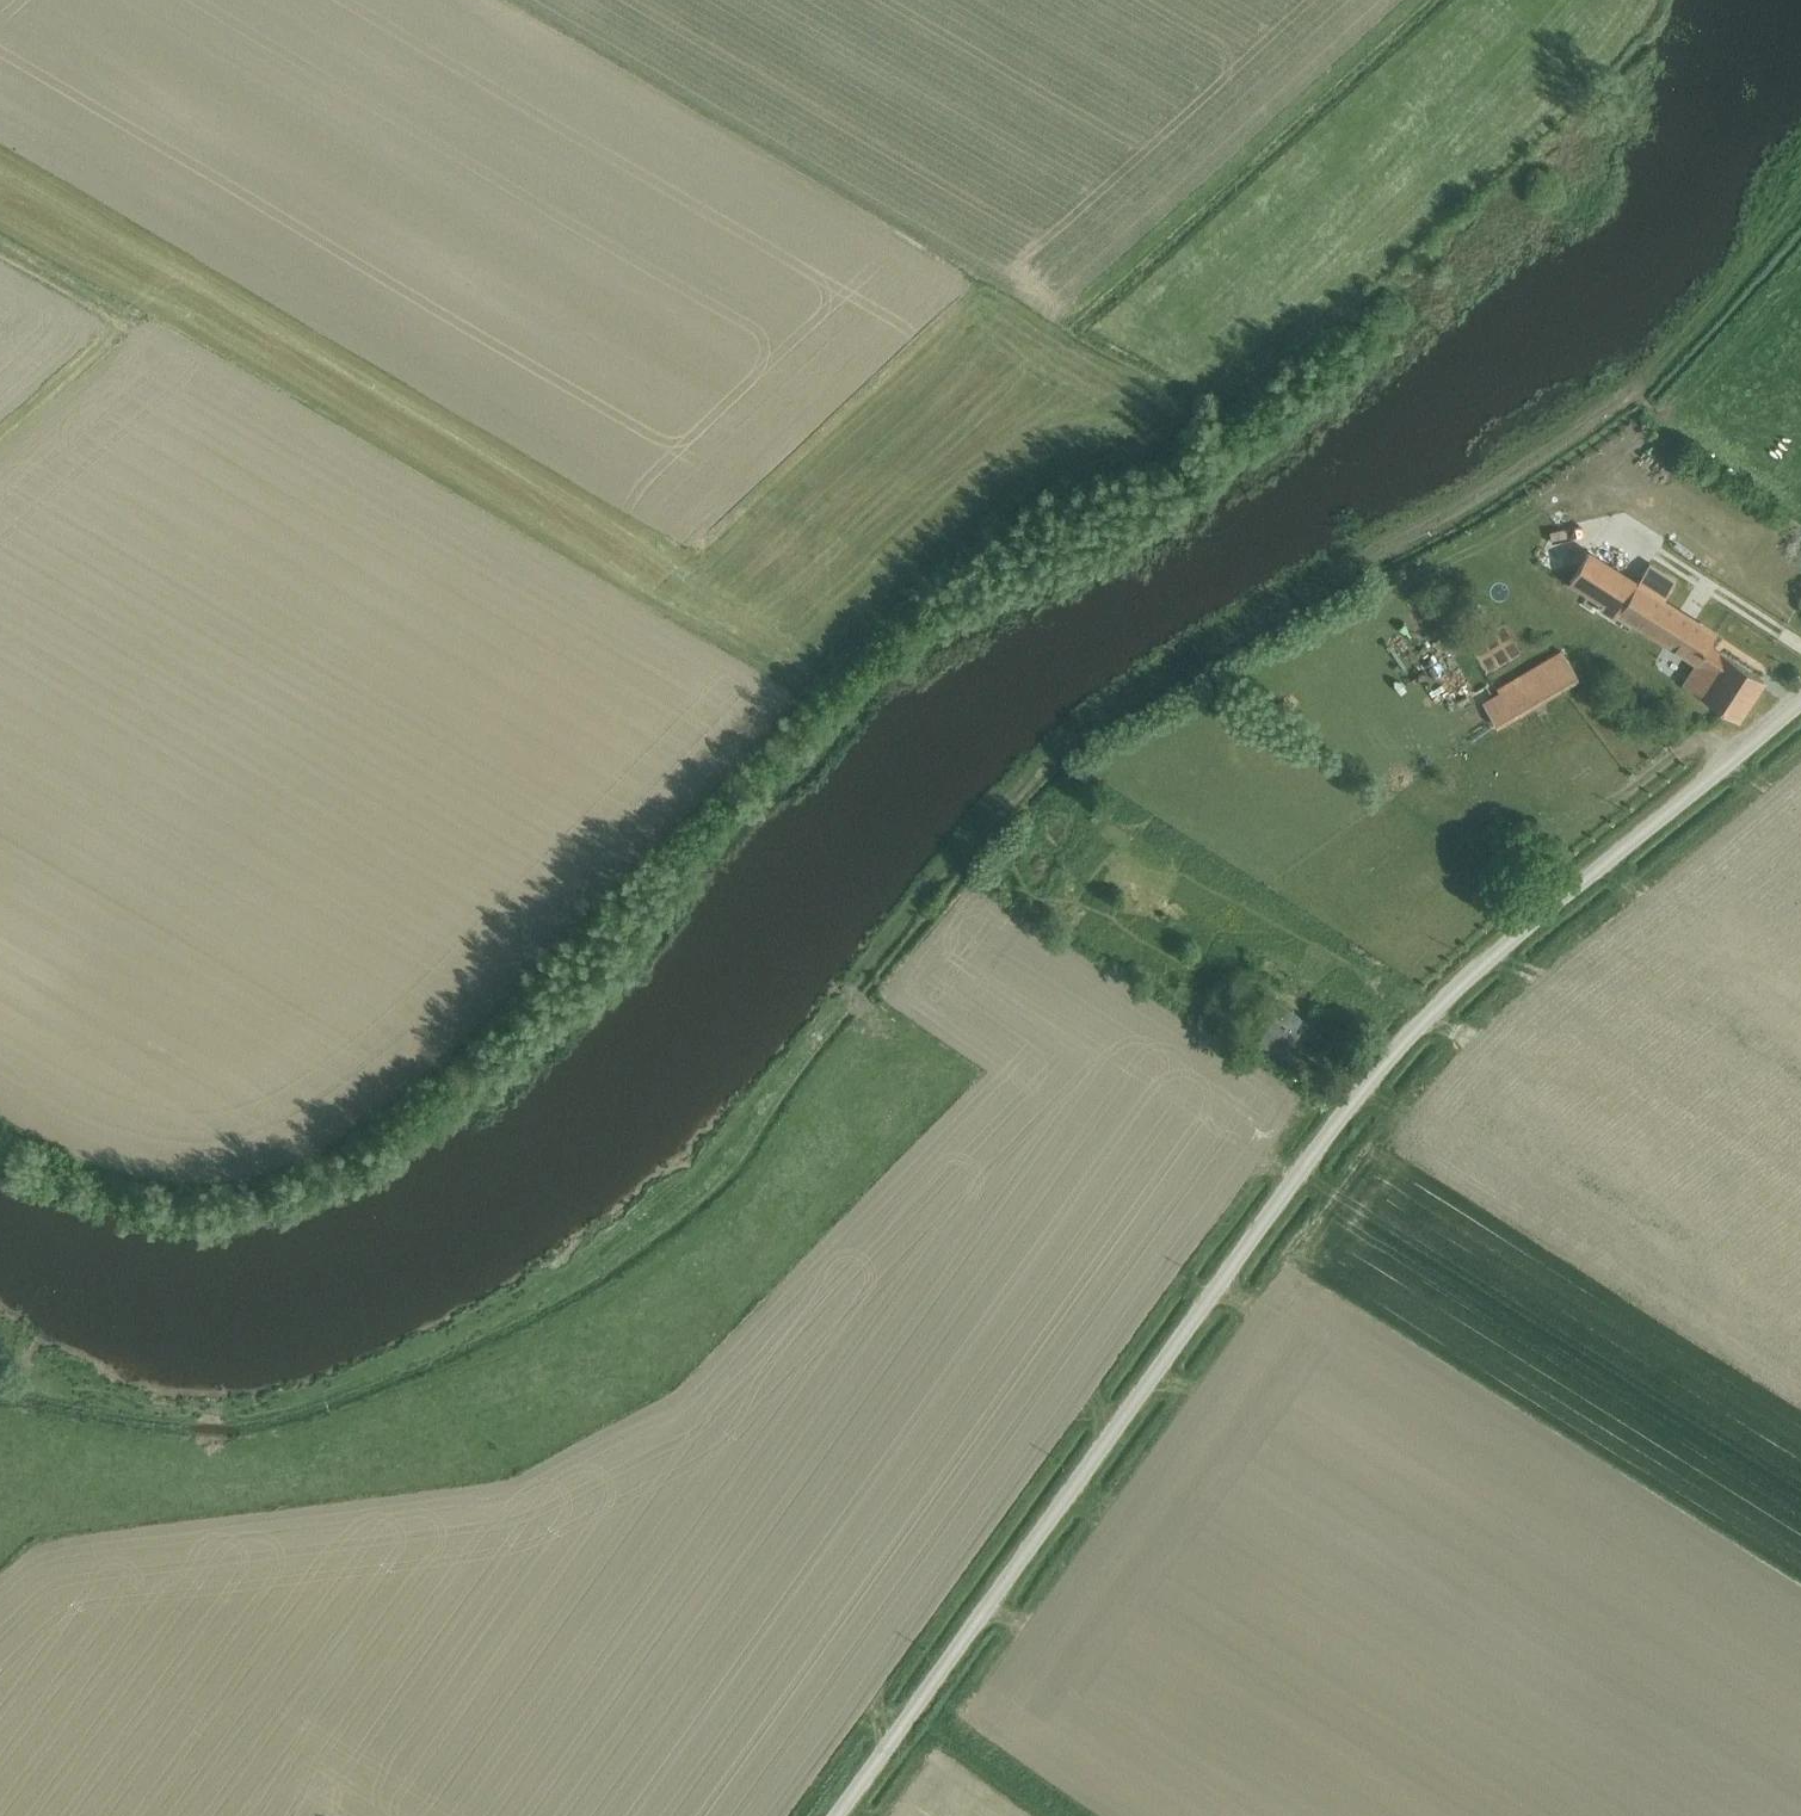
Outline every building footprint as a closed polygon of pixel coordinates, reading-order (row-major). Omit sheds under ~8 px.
[(1582,545),(1563,578),(1706,665),(1692,687),(1741,717),(1766,677),(1716,646),(1736,613),(1656,565),(1645,583),(1582,545)] [(1577,634),(1470,702),(1491,736),(1598,668),(1577,634)] [(1278,1003),(1256,1052),(1295,1069),(1317,1020),(1278,1003)]
